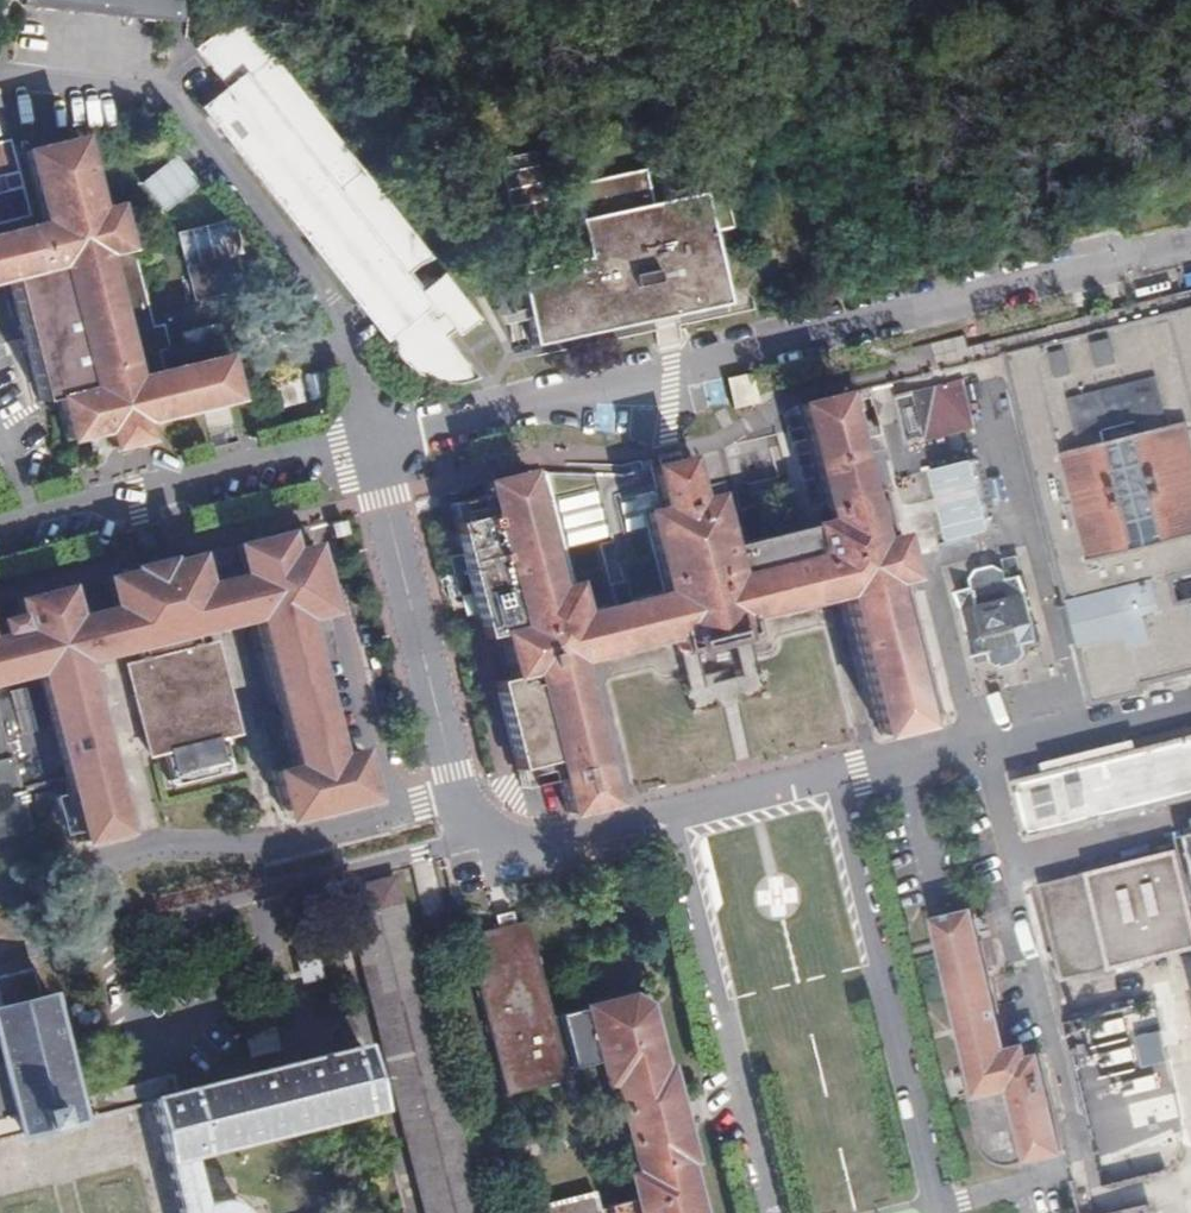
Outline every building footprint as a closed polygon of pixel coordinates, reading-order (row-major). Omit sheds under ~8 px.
[(162,16),(164,0),(31,0),(162,16)] [(397,276),(404,268),(413,260),(425,251),(220,14),(179,50),(213,88),(220,82),(233,96),(231,102),(227,116),(226,131),(228,146),(232,160),(237,170),(245,180),(254,188),(262,181),(366,303),(378,293),(383,293),(389,294),(397,276)] [(43,264),(74,387),(42,395),(53,439),(97,428),(107,426),(111,444),(126,441),(140,437),(136,418),(225,396),(214,351),(155,366),(125,374),(94,251),(120,245),(118,239),(108,198),(91,202),(75,136),(8,153),(4,139),(0,140),(0,275),(43,264)] [(501,171),(510,205),(545,196),(537,162),(501,171)] [(580,253),(512,267),(527,341),(663,311),(719,299),(705,221),(723,218),(717,183),(642,199),(635,164),(564,180),(580,253)] [(172,228),(188,298),(231,288),(223,253),(236,250),(228,216),(172,228)] [(125,237),(118,239),(120,245),(94,251),(125,374),(155,366),(149,340),(125,237)] [(0,275),(0,290),(14,347),(27,399),(42,395),(74,387),(43,264),(0,275)] [(415,281),(407,288),(386,305),(387,317),(390,328),(395,339),(402,348),(410,357),(420,363),(430,368),(441,372),(453,373),(465,372),(476,369),(444,332),(453,325),(459,332),(480,315),(435,264),(415,281)] [(407,288),(415,281),(404,268),(397,276),(407,288)] [(1142,318),(1190,306),(1190,275),(1188,276),(1187,270),(1134,283),(1142,318)] [(1001,354),(1005,370),(1063,603),(1065,603),(1143,583),(1149,608),(1133,612),(1138,633),(1126,637),(1123,634),(1076,647),(1090,703),(1190,677),(1190,604),(1190,603),(1190,598),(1174,601),(1169,577),(1190,572),(1190,306),(1142,318),(1001,354)] [(956,374),(957,382),(1005,370),(1001,354),(953,365),(951,354),(897,366),(899,377),(841,391),(843,401),(885,392),(956,374)] [(733,404),(753,402),(750,375),(730,377),(733,404)] [(957,382),(902,394),(906,409),(912,437),(918,435),(923,457),(972,446),(957,382)] [(514,624),(496,629),(506,672),(507,673),(525,669),(549,760),(562,810),(606,799),(572,657),(668,634),(671,647),(744,627),(741,616),(842,591),(878,731),(923,721),(921,714),(889,579),(903,576),(906,575),(901,552),(895,530),(878,534),(866,488),(843,401),(841,391),(841,389),(795,401),(822,509),(824,517),(806,521),(813,551),(731,571),(711,491),(695,495),(685,455),(666,460),(645,464),(655,506),(637,509),(657,589),(577,608),(570,579),(553,583),(525,469),(478,479),(486,511),(514,624)] [(978,456),(932,467),(940,504),(949,541),(995,530),(978,456)] [(884,484),(866,488),(878,534),(895,530),(894,524),(884,484)] [(490,605),(496,629),(514,624),(486,511),(451,519),(471,600),(488,596),(490,605)] [(338,522),(331,523),(334,537),(342,536),(349,534),(346,520),(338,522)] [(34,669),(62,779),(71,813),(78,838),(117,828),(76,658),(135,643),(194,628),(254,613),(291,765),(274,769),(284,813),(324,803),(364,793),(353,749),(336,753),(300,613),(321,608),(317,591),(304,538),(282,543),(278,531),(161,560),(154,530),(136,534),(119,538),(126,569),(15,597),(21,620),(0,625),(0,677),(34,669)] [(976,593),(962,596),(976,657),(990,654),(992,660),(1004,668),(1020,664),(1027,651),(1026,645),(1040,642),(1026,581),(1012,585),(1009,576),(998,570),(990,572),(982,574),(974,585),(976,593)] [(936,711),(903,576),(889,579),(921,714),(936,711)] [(1143,583),(1065,603),(1070,625),(1076,647),(1123,634),(1126,637),(1138,633),(1133,612),(1149,608),(1143,583)] [(198,644),(194,628),(135,643),(139,659),(127,662),(137,702),(150,754),(161,751),(169,785),(228,770),(220,736),(231,734),(209,642),(198,644)] [(24,824),(16,791),(62,779),(34,669),(0,677),(0,830),(24,824)] [(507,673),(506,672),(490,676),(512,768),(549,760),(525,669),(507,673)] [(1102,753),(1069,761),(1070,763),(1006,778),(1021,836),(1190,794),(1190,731),(1102,753)] [(1178,842),(1190,893),(1190,827),(1185,829),(1178,842)] [(1036,881),(1059,975),(1190,943),(1190,928),(1173,850),(1101,866),(1036,881)] [(337,893),(416,1212),(469,1212),(389,880),(337,893)] [(1026,1153),(1054,1148),(1030,1050),(1020,1052),(1017,1041),(1003,1043),(966,904),(930,912),(964,1047),(974,1084),(985,1127),(987,1134),(990,1139),(995,1144),(1000,1149),(1006,1152),(1013,1153),(1019,1154),(1026,1153)] [(595,1206),(591,1192),(537,1204),(539,1212),(694,1212),(683,1168),(689,1166),(683,1137),(687,1136),(681,1113),(676,1090),(671,1091),(662,1059),(656,1060),(641,1000),(628,992),(553,1011),(555,1016),(548,1017),(525,923),(510,927),(467,937),(504,1094),(563,1079),(560,1068),(567,1066),(568,1069),(592,1063),(597,1082),(604,1081),(611,1079),(624,1127),(635,1171),(628,1172),(621,1174),(626,1193),(600,1199),(601,1204),(595,1206)] [(78,1116),(73,1097),(47,992),(33,995),(26,969),(0,976),(0,1069),(11,1114),(15,1131),(78,1116)] [(1072,1027),(1102,1181),(1168,1168),(1161,1130),(1145,1133),(1138,1096),(1101,1103),(1096,1076),(1164,1063),(1154,1011),(1072,1027)] [(78,1116),(152,1097),(167,1156),(181,1212),(264,1212),(261,1201),(242,1206),(239,1202),(233,1199),(228,1196),(221,1194),(216,1194),(210,1172),(197,1175),(191,1150),(368,1106),(354,1047),(174,1091),(170,1071),(151,1075),(151,1078),(73,1097),(78,1116)] [(0,1069),(0,1116),(11,1114),(0,1069)] [(1057,1159),(1054,1148),(1026,1153),(1019,1154),(1013,1153),(1006,1152),(1000,1149),(995,1144),(990,1139),(987,1134),(985,1127),(974,1084),(964,1086),(981,1143),(986,1150),(992,1155),(998,1160),(1006,1163),(1014,1165),(1022,1166),(1030,1166),(1057,1159)] [(15,1131),(11,1114),(0,1116),(0,1135),(15,1131)] [(1083,1211),(1084,1212),(1141,1212),(1138,1198),(1083,1211)]
